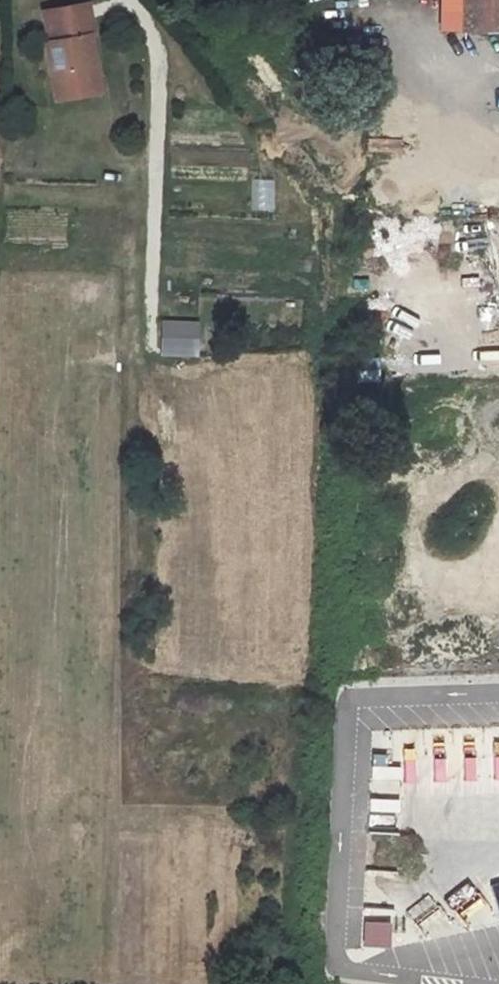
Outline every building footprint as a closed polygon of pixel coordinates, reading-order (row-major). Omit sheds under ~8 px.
[(440,30),(498,31),(498,0),(441,0),(440,30)] [(87,3),(43,11),(48,41),(45,42),(55,99),(99,91),(89,35),(92,34),(87,3)] [(197,322),(162,321),(161,337),(191,338),(191,354),(196,355),(197,322)] [(191,338),(161,337),(161,354),(191,354),(191,338)]
